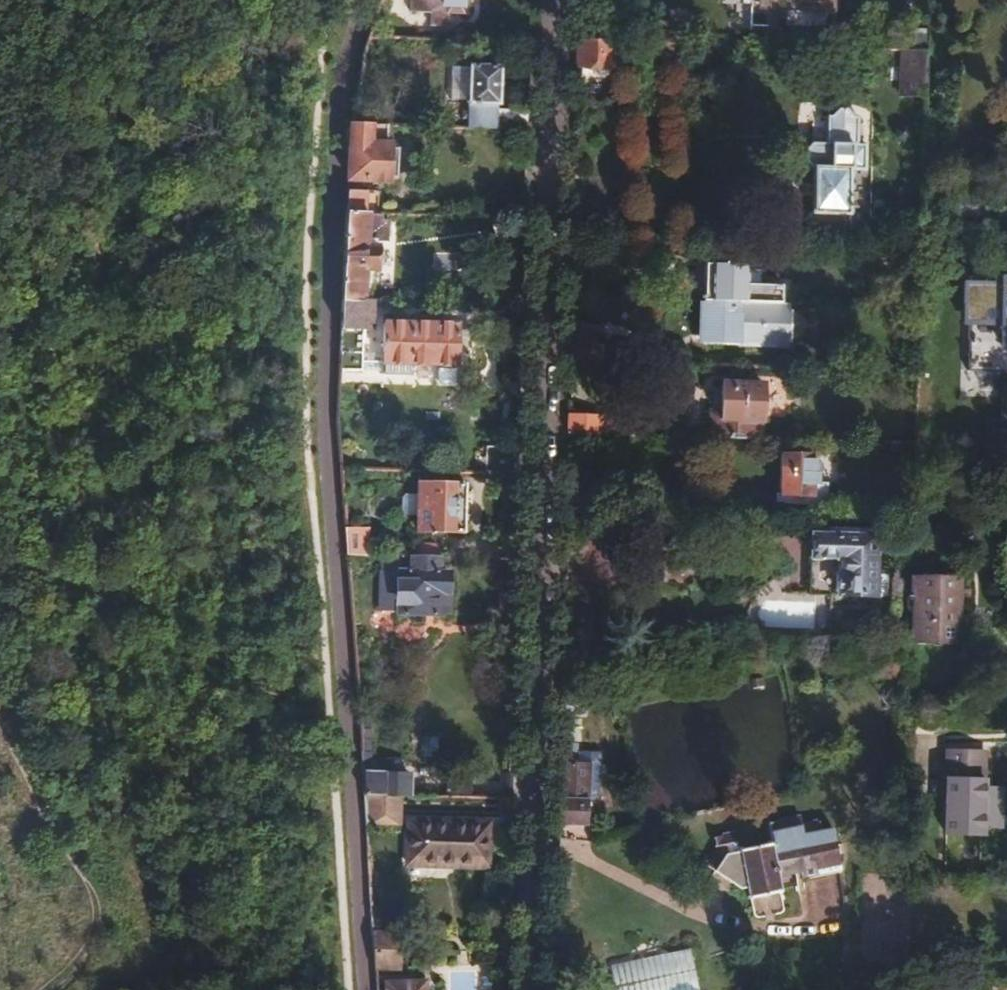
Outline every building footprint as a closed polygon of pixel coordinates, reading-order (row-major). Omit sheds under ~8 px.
[(411,10),(431,10),(430,23),(447,24),(449,11),(464,12),(465,0),(411,0),(411,10)] [(834,35),(836,0),(752,0),(752,10),(778,10),(778,32),(834,35)] [(618,48),(619,44),(579,43),(579,94),(617,95),(618,64),(634,64),(636,49),(618,48)] [(900,94),(926,95),(926,48),(901,48),(900,94)] [(469,65),(465,128),(527,131),(528,114),(498,112),(501,67),(469,65)] [(386,123),(351,122),(349,135),(347,170),(362,171),(363,173),(387,174),(389,137),(385,136),(386,123)] [(802,226),(808,233),(834,233),(834,229),(847,230),(848,168),(863,168),(864,144),(809,143),(803,150),(802,160),(806,167),(810,168),(809,209),(806,210),(802,216),(802,226)] [(368,210),(381,211),(382,205),(375,204),(376,193),(372,194),(372,188),(346,186),(345,209),(368,210)] [(367,243),(368,210),(345,209),(341,297),(368,299),(368,293),(363,292),(364,265),(375,266),(377,244),(367,243)] [(704,263),(704,301),(782,302),(781,285),(746,283),(746,264),(704,263)] [(967,284),(963,379),(997,381),(998,357),(1006,357),(1006,286),(999,286),(998,294),(991,293),(991,285),(967,284)] [(370,328),(371,299),(368,299),(341,297),(339,349),(361,350),(362,328),(370,328)] [(790,345),(791,302),(782,302),(704,301),(703,344),(790,345)] [(381,373),(407,374),(407,363),(452,365),(454,327),(437,326),(437,318),(410,317),(410,324),(384,323),(381,373)] [(571,365),(599,365),(600,347),(572,345),(571,365)] [(704,438),(755,439),(757,383),(717,383),(716,414),(704,413),(704,438)] [(569,435),(604,436),(604,428),(598,428),(598,418),(570,416),(569,435)] [(518,474),(519,447),(486,446),(485,472),(518,474)] [(797,498),(797,504),(807,504),(807,498),(809,498),(810,486),(813,486),(814,473),(810,473),(810,455),(777,455),(775,497),(797,498)] [(417,494),(416,515),(416,531),(463,533),(464,484),(417,482),(417,494)] [(404,514),(416,515),(417,494),(405,494),(401,497),(401,511),(404,514)] [(366,527),(344,526),(346,553),(366,554),(366,527)] [(825,536),(808,535),(806,594),(871,596),(884,596),(885,575),(871,575),(873,537),(873,528),(825,527),(825,536)] [(438,571),(439,556),(410,555),(409,565),(402,565),(401,570),(377,569),(376,604),(396,605),(396,613),(412,613),(412,620),(421,619),(421,613),(438,614),(438,592),(445,593),(445,571),(438,571)] [(909,644),(956,646),(959,579),(909,577),(908,594),(911,594),(909,644)] [(947,753),(944,836),(982,837),(984,755),(947,753)] [(589,770),(560,768),(559,826),(587,827),(589,770)] [(387,795),(408,795),(410,774),(362,772),(364,794),(387,795)] [(387,815),(387,795),(364,794),(365,814),(387,815)] [(405,863),(484,866),(486,824),(407,821),(405,863)] [(764,827),(767,844),(804,838),(808,861),(771,867),(773,879),(797,876),(800,881),(837,874),(832,842),(819,843),(815,825),(798,828),(797,821),(764,827)] [(740,882),(735,852),(732,853),(728,836),(708,839),(710,853),(699,870),(723,886),(740,882)] [(763,847),(735,852),(740,882),(743,901),(776,895),(773,879),(771,867),(808,861),(804,838),(767,844),(764,844),(763,847)] [(375,949),(399,950),(399,934),(374,932),(375,949)] [(398,968),(399,950),(375,949),(377,968),(398,968)] [(610,961),(614,989),(697,989),(692,950),(610,961)] [(424,981),(393,980),(393,989),(424,989),(424,981)]
